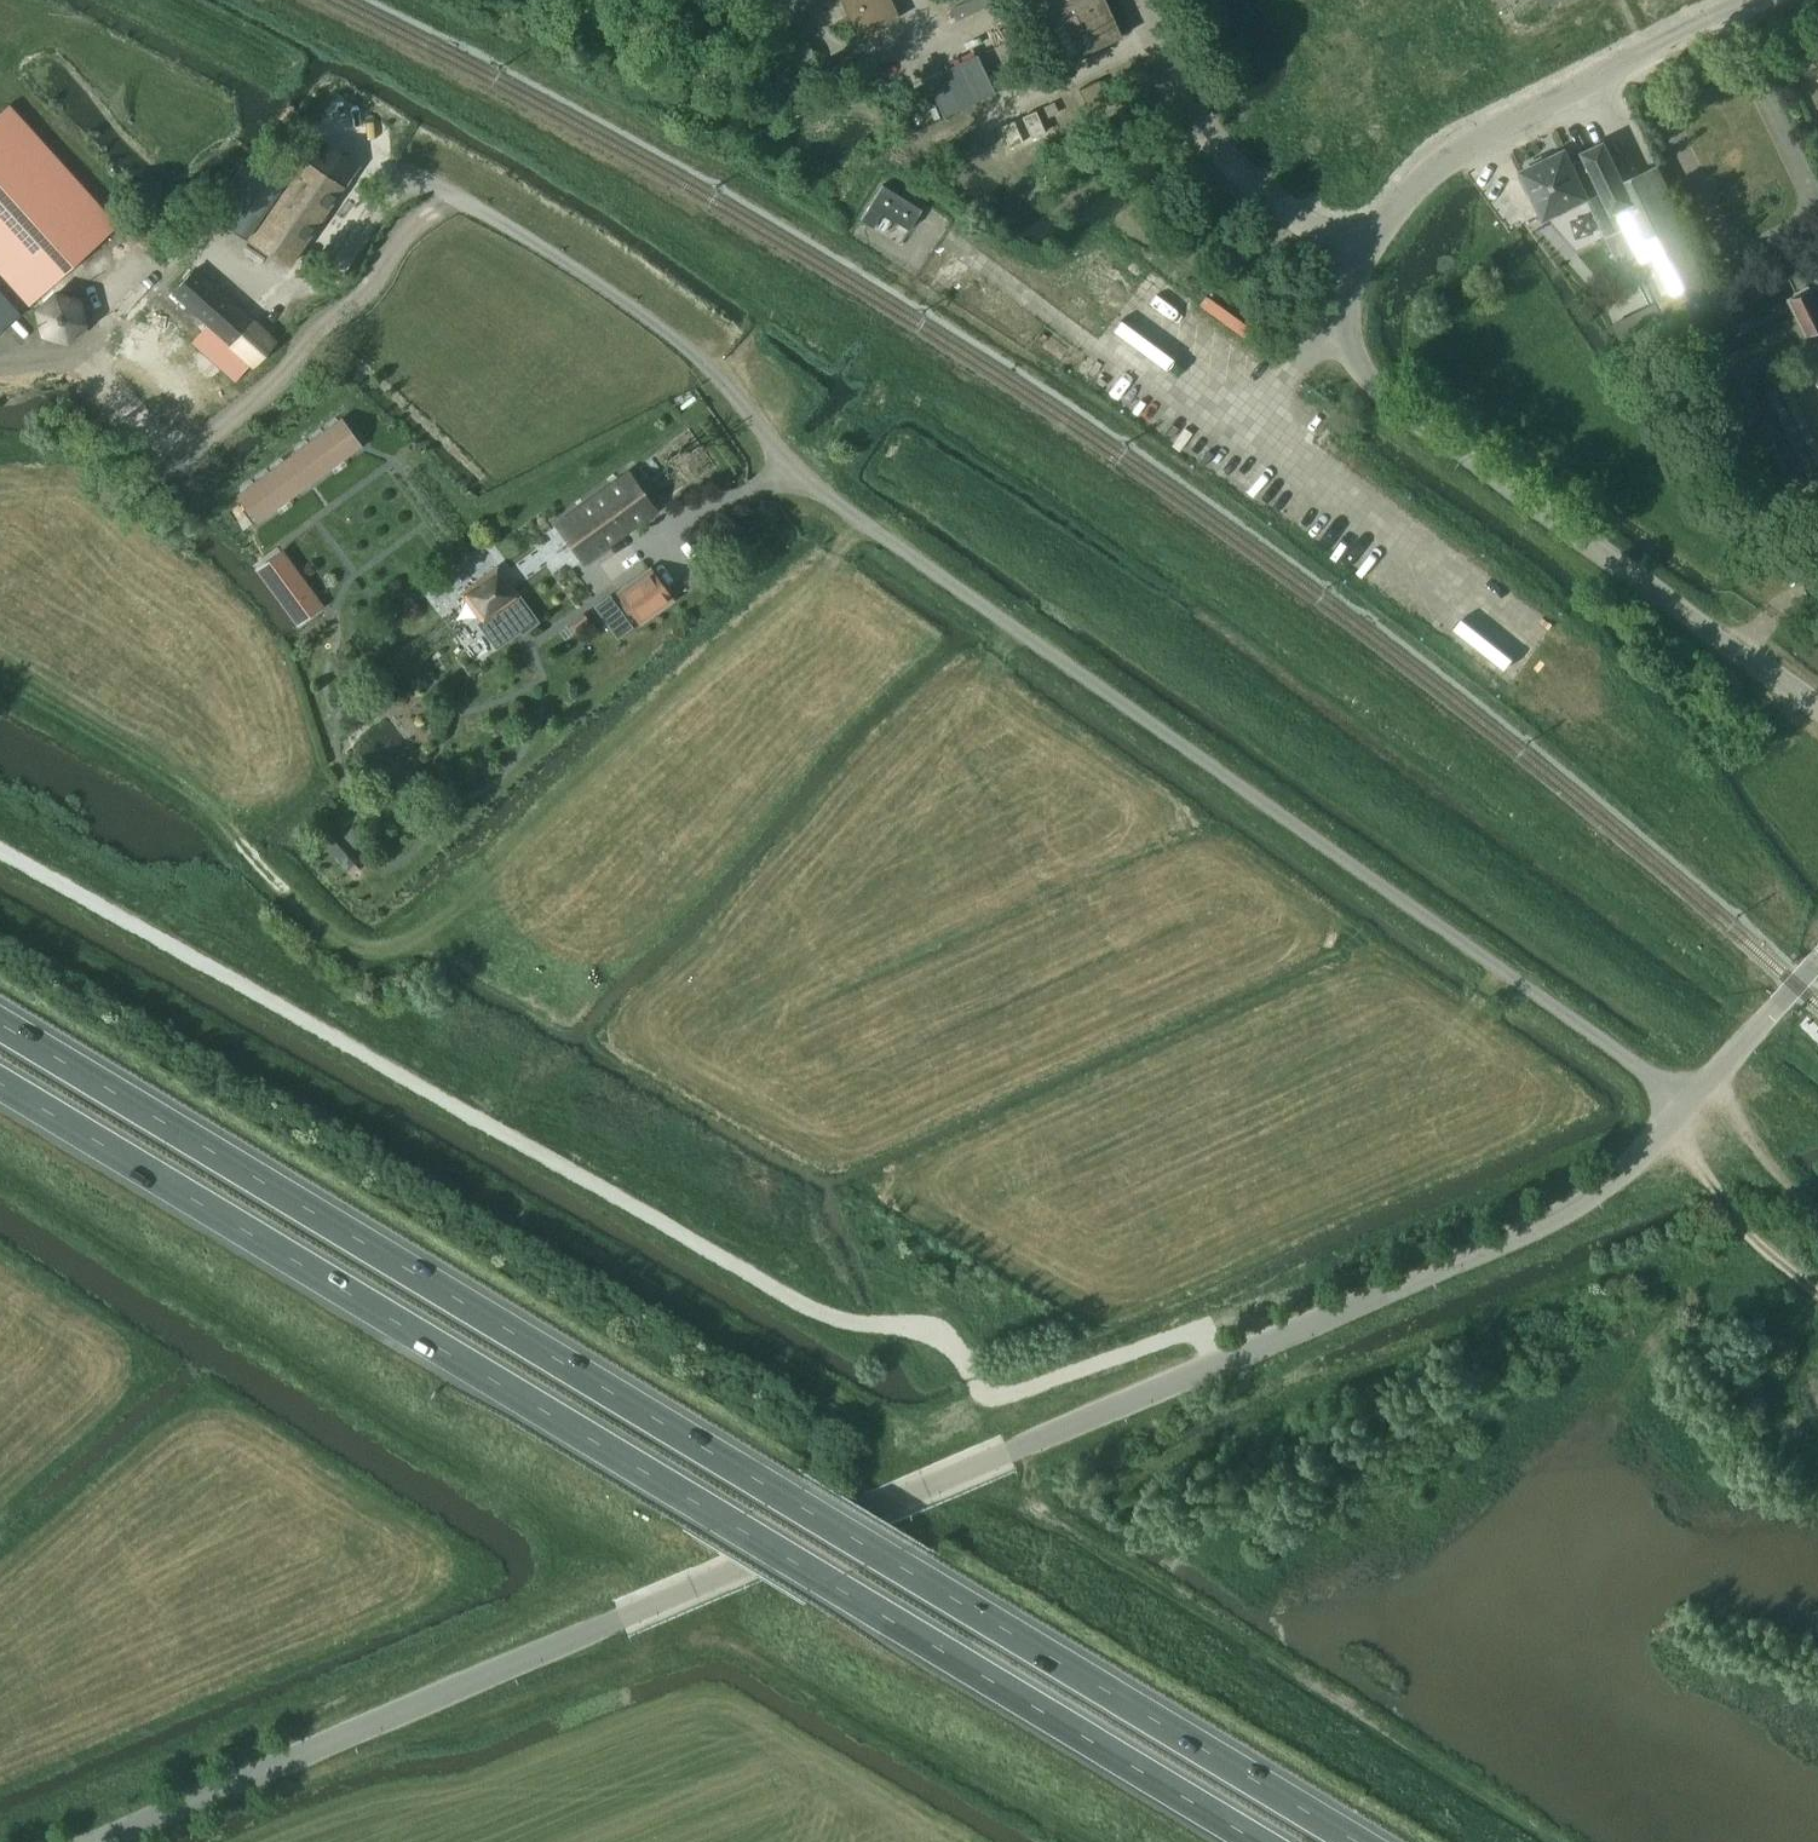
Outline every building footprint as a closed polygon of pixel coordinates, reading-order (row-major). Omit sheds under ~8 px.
[(858,37),(899,18),(891,0),(840,0),(858,37)] [(1062,64),(1122,37),(1105,0),(1033,0),(1062,64)] [(925,79),(943,117),(995,93),(977,55),(925,79)] [(1099,81),(1078,90),(1088,113),(1109,104),(1108,103),(1110,102),(1109,100),(1108,101),(1101,87),(1103,87),(1102,85),(1101,86),(1099,81)] [(0,113),(0,272),(29,305),(118,225),(9,105),(0,113)] [(1035,111),(1022,117),(1032,138),(1045,132),(1035,111)] [(1013,121),(1000,127),(1000,128),(1010,148),(1023,142),(1013,121)] [(306,161),(307,162),(260,229),(296,254),(343,186),(344,187),(358,166),(320,140),(306,161)] [(1618,264),(1637,255),(1606,190),(1623,181),(1604,142),(1582,153),(1585,157),(1572,163),(1565,150),(1543,161),(1542,157),(1524,166),(1526,169),(1522,171),(1524,175),(1520,177),(1529,195),(1532,193),(1545,219),(1587,199),(1618,264)] [(221,220),(246,238),(289,175),(264,158),(221,220)] [(1606,190),(1637,255),(1673,329),(1713,310),(1702,287),(1715,281),(1658,164),(1623,181),(1606,190)] [(884,212),(911,229),(924,208),(885,184),(863,219),(875,227),(884,212)] [(251,363),(253,364),(275,340),(194,268),(173,292),(208,324),(191,342),(235,381),(251,363)] [(1708,288),(1726,325),(1742,317),(1724,280),(1708,288)] [(1817,285),(1790,298),(1808,336),(1812,334),(1817,346),(1817,288),(1817,285)] [(0,292),(0,331),(20,313),(0,292)] [(37,310),(43,335),(67,341),(85,324),(79,300),(55,293),(37,310)] [(1654,304),(1642,309),(1655,335),(1667,330),(1654,304)] [(341,420),(240,495),(258,520),(360,445),(341,420)] [(628,474),(557,525),(584,562),(654,510),(628,474)] [(281,552),(264,565),(303,618),(320,605),(281,552)] [(497,568),(462,594),(481,620),(483,622),(480,624),(497,646),(521,629),(523,631),(537,621),(518,597),(497,568)] [(650,570),(619,593),(640,622),(671,600),(650,570)] [(1814,606),(1817,604),(1817,579),(1804,585),(1814,606)] [(624,616),(609,627),(617,639),(633,627),(624,616)]
